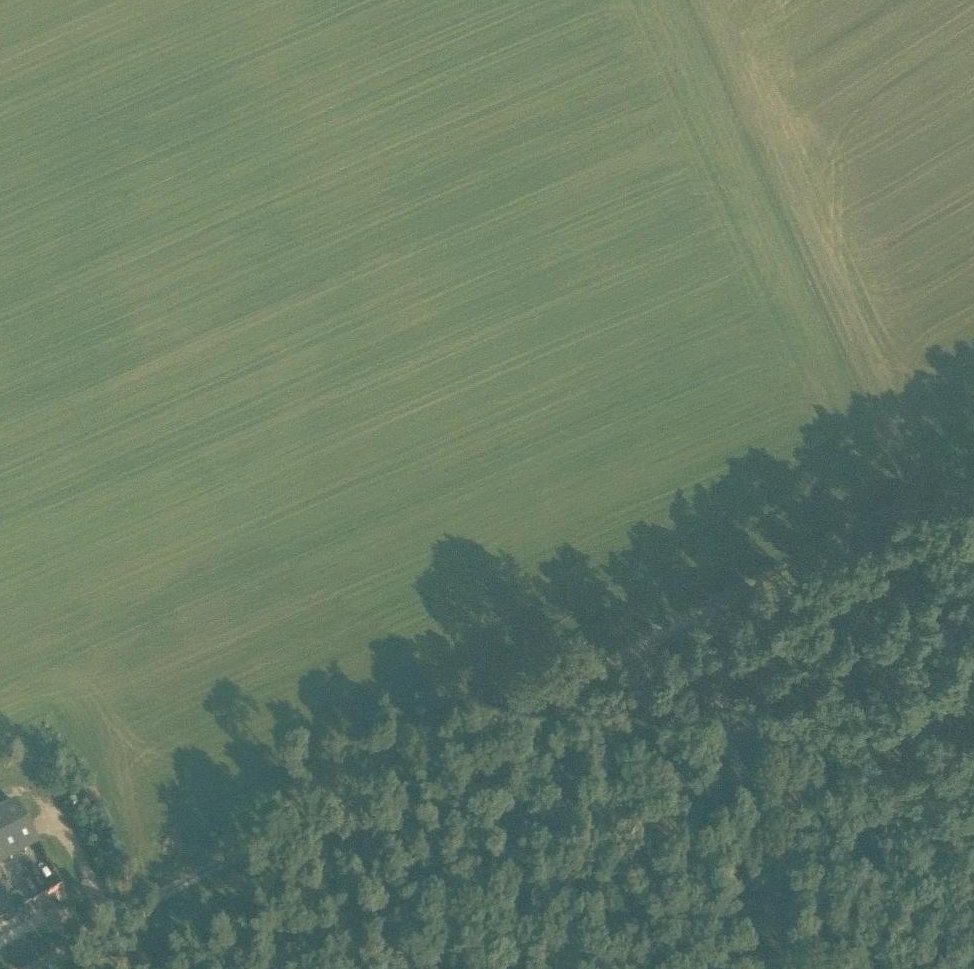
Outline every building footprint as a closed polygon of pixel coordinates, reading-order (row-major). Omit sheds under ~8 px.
[(38,853),(13,808),(0,815),(0,874),(38,853)]
